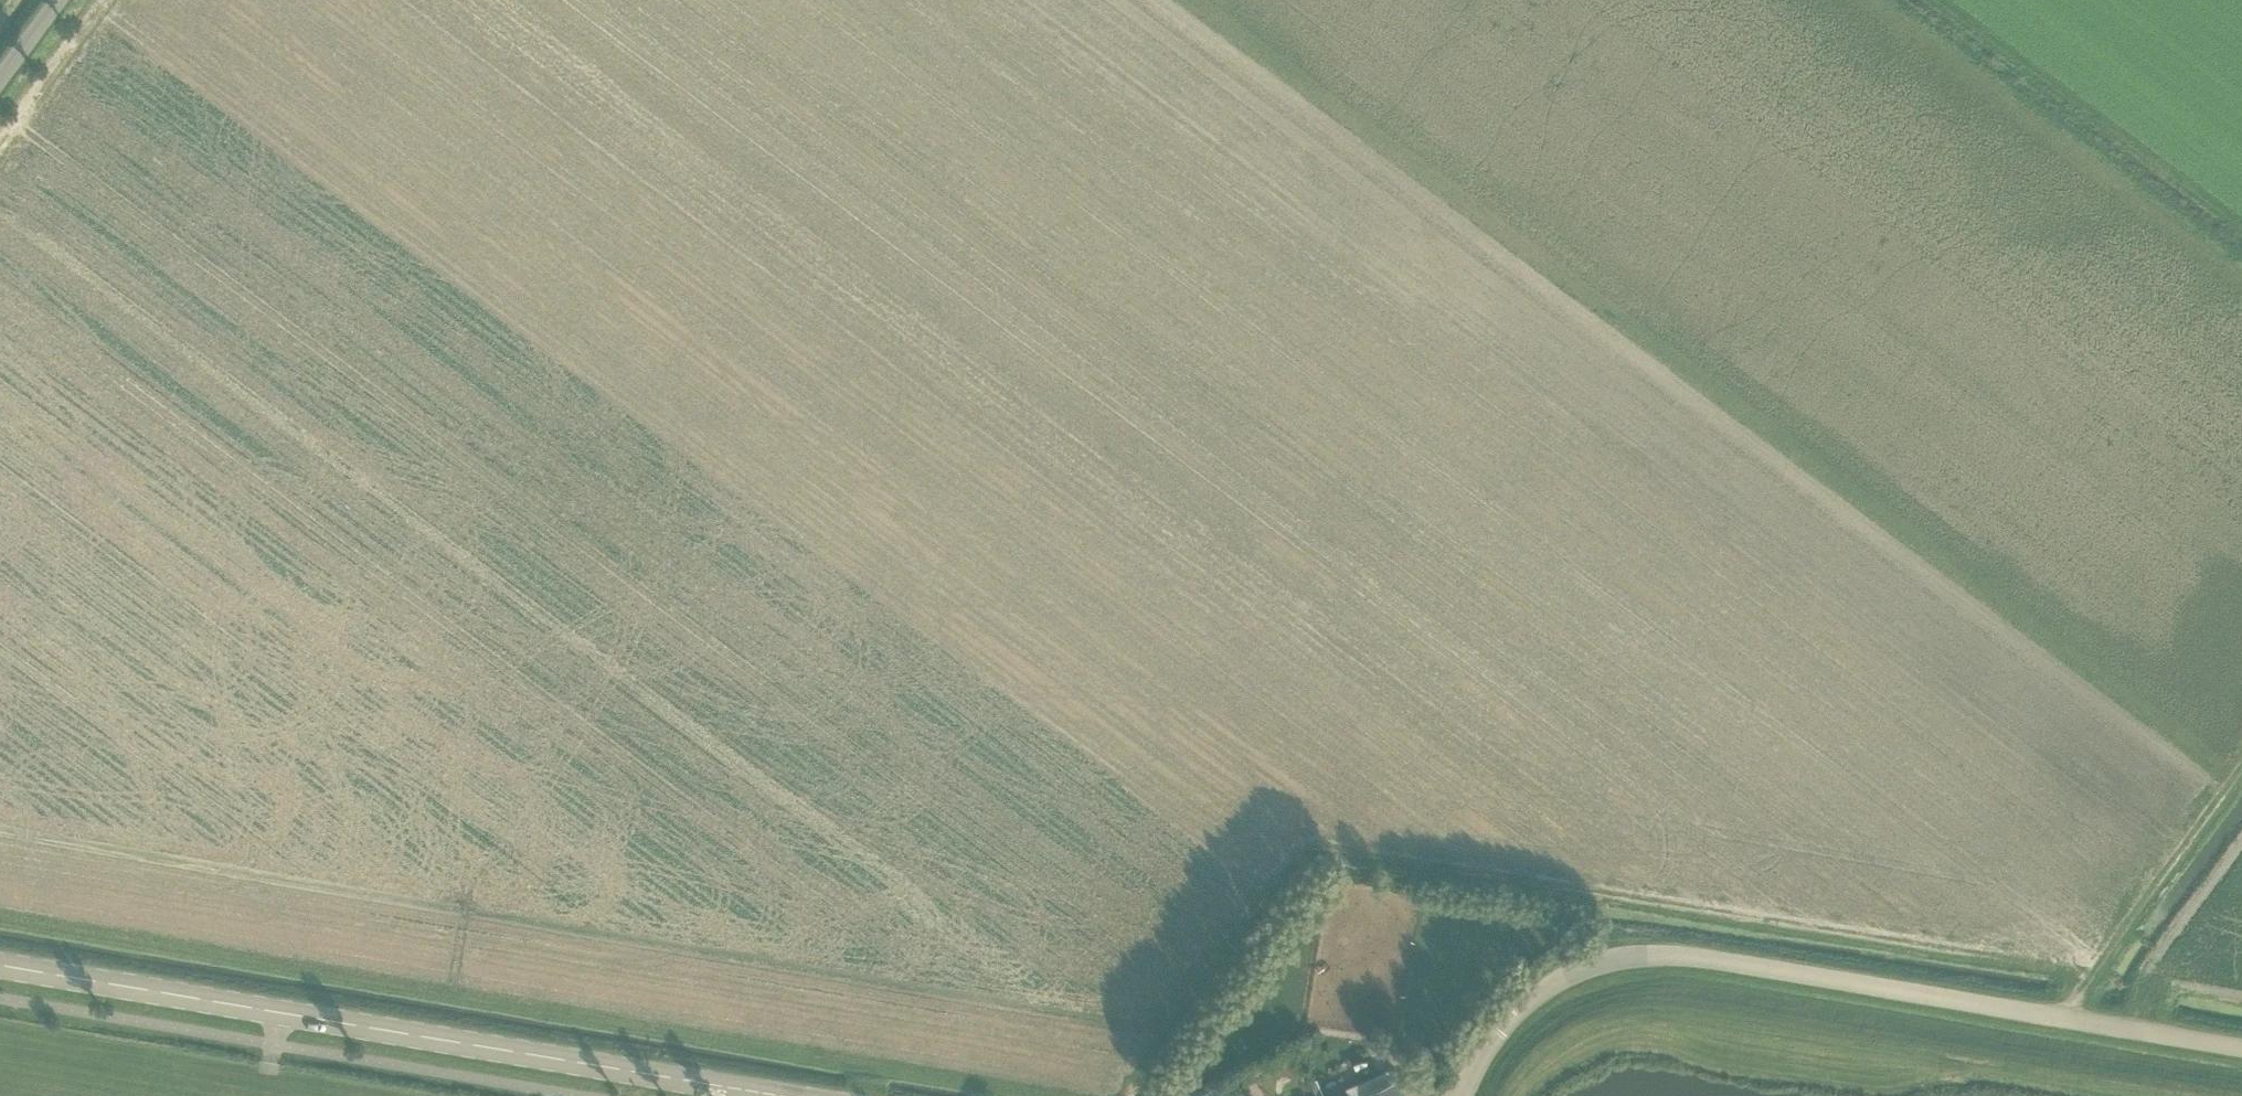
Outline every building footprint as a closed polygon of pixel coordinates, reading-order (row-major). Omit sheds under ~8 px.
[(1394,1067),(1346,1089),(1349,1095),(1407,1095),(1394,1067)] [(1186,1095),(1187,1095),(1215,1095),(1210,1085),(1186,1095)]
